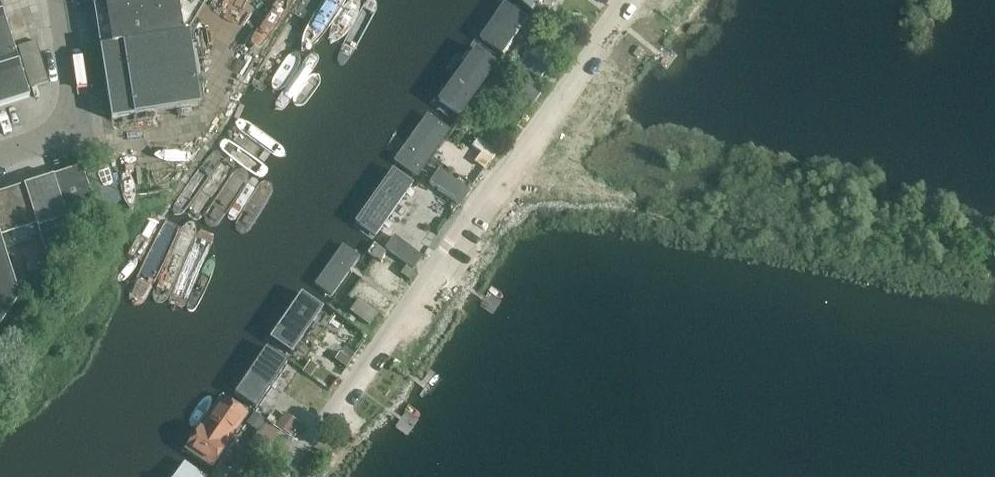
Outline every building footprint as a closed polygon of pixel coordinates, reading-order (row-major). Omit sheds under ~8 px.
[(100,49),(188,33),(207,2),(208,0),(136,0),(93,6),(100,49)] [(534,12),(543,0),(518,0),(534,12)] [(479,34),(505,53),(528,20),(502,1),(479,34)] [(19,101),(29,98),(0,6),(0,107),(19,101)] [(188,33),(100,49),(111,121),(200,106),(189,34),(187,35),(188,33)] [(41,39),(20,44),(29,85),(51,80),(41,39)] [(501,62),(474,42),(429,103),(457,123),(501,62)] [(528,76),(517,91),(535,104),(546,89),(528,76)] [(450,129),(426,113),(392,162),(417,178),(450,129)] [(477,121),(470,130),(495,148),(501,139),(477,121)] [(488,145),(480,156),(490,163),(498,152),(488,145)] [(37,226),(49,262),(92,200),(91,198),(119,189),(110,158),(81,167),(0,194),(0,237),(0,238),(37,226)] [(402,189),(379,174),(352,213),(375,229),(402,189)] [(438,174),(429,186),(458,208),(467,196),(438,174)] [(0,237),(0,331),(21,301),(0,238),(0,237)] [(394,238),(385,250),(413,271),(422,259),(394,238)] [(351,244),(320,285),(319,286),(319,287),(320,289),(320,290),(321,291),(322,292),(323,293),(324,294),(325,294),(326,295),(327,296),(328,296),(329,296),(330,296),(332,296),(333,296),(363,253),(364,251),(364,250),(364,248),(363,247),(363,246),(362,245),(359,243),(358,242),(357,242),(356,242),(354,242),(353,242),(352,243),(351,244)] [(357,301),(349,313),(369,327),(378,316),(357,301)] [(306,306),(282,343),(296,352),(320,315),(306,306)] [(241,401),(255,411),(290,361),(276,351),(241,401)] [(255,413),(226,393),(185,452),(215,473),(255,413)] [(284,413),(275,425),(291,436),(300,425),(284,413)] [(265,424),(249,447),(269,461),(285,439),(265,424)] [(182,476),(209,476),(210,475),(192,463),(182,476)]
